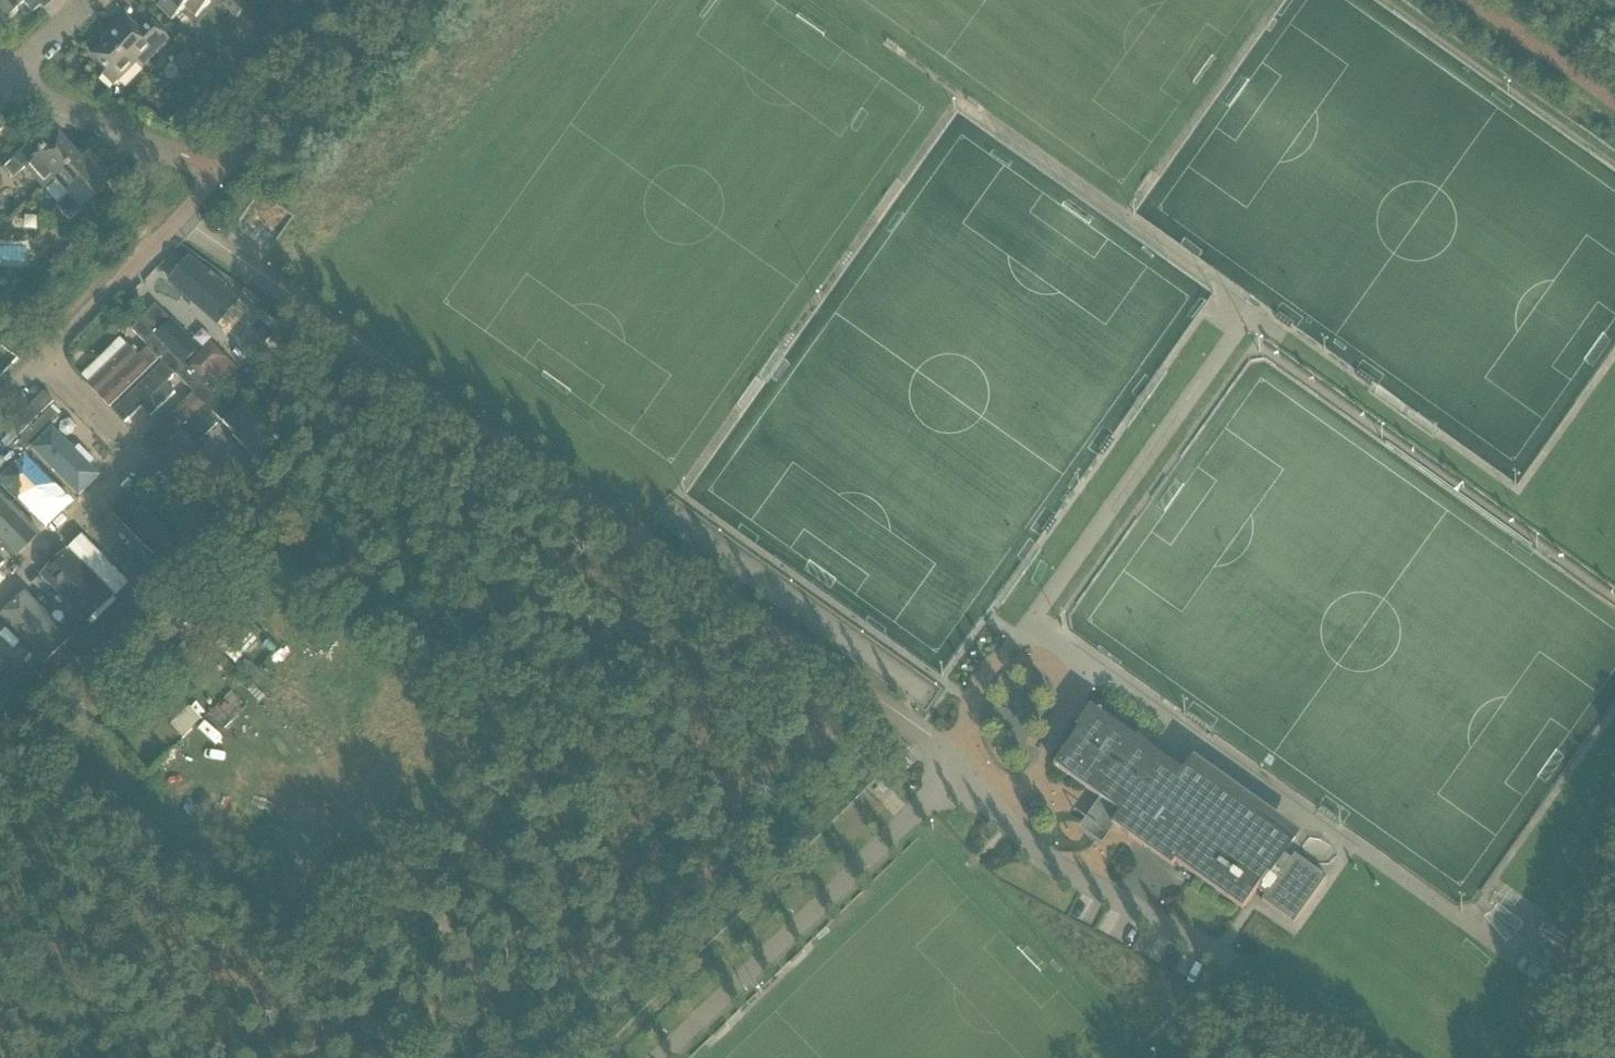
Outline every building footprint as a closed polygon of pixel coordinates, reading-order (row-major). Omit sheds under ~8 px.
[(3,21),(23,4),(31,13),(46,0),(0,0),(0,17),(3,21)] [(163,2),(157,7),(171,21),(185,7),(196,17),(213,0),(161,0),(163,2)] [(223,4),(237,17),(245,8),(237,0),(227,0),(223,4)] [(271,29),(285,16),(275,5),(261,18),(271,29)] [(139,31),(124,16),(102,38),(105,42),(91,55),(107,71),(103,75),(114,86),(137,63),(142,68),(170,40),(150,20),(139,31)] [(182,61),(189,54),(177,42),(170,50),(182,61)] [(75,159),(56,138),(41,152),(32,142),(2,168),(12,179),(25,167),(43,188),(85,151),(84,150),(75,159)] [(94,181),(104,172),(85,151),(43,188),(53,180),(66,195),(54,206),(68,222),(103,191),(94,181)] [(84,218),(62,237),(69,246),(88,230),(92,227),(84,218)] [(250,311),(225,289),(226,288),(212,275),(210,277),(191,260),(170,283),(229,335),(250,311)] [(140,319),(157,335),(173,318),(157,303),(140,319)] [(185,363),(202,346),(173,318),(157,335),(185,363)] [(131,330),(162,361),(171,352),(140,320),(131,330)] [(111,411),(162,361),(141,340),(91,388),(111,411)] [(210,342),(186,366),(214,394),(228,380),(238,370),(210,342)] [(202,383),(171,352),(162,361),(193,392),(202,383)] [(162,361),(111,411),(123,423),(142,406),(167,381),(174,375),(162,361)] [(247,379),(238,370),(228,380),(237,389),(247,379)] [(176,391),(167,381),(142,406),(151,415),(176,391)] [(223,423),(232,414),(202,383),(193,392),(223,423)] [(186,433),(209,410),(193,393),(142,441),(160,459),(186,433)] [(249,399),(224,424),(260,460),(285,436),(249,399)] [(59,419),(50,409),(19,440),(28,449),(59,419)] [(209,410),(186,433),(199,446),(222,423),(209,410)] [(59,430),(35,452),(78,500),(103,474),(59,430)] [(28,449),(19,440),(0,458),(0,477),(28,449)] [(72,502),(26,456),(2,481),(47,526),(72,502)] [(114,516),(155,561),(178,536),(137,494),(114,516)] [(0,514),(0,544),(16,561),(31,545),(0,514)] [(123,567),(89,531),(70,550),(104,585),(123,567)] [(187,532),(148,570),(157,579),(196,541),(187,532)] [(0,556),(0,576),(10,566),(0,556)] [(148,570),(117,601),(126,610),(157,579),(148,570)] [(75,588),(101,615),(114,602),(88,575),(75,588)] [(75,637),(31,593),(0,621),(45,665),(75,637)] [(117,601),(86,631),(95,640),(126,610),(117,601)] [(86,631),(54,662),(63,671),(95,640),(86,631)] [(18,671),(0,660),(0,702),(18,671)] [(54,662),(41,675),(50,684),(63,671),(54,662)] [(1153,743),(1154,742),(1098,703),(1054,766),(1111,806),(1103,818),(1112,824),(1112,825),(1172,867),(1176,862),(1243,910),(1257,890),(1265,896),(1262,901),(1294,924),(1327,877),(1295,855),(1291,859),(1283,853),(1298,831),(1297,830),(1297,831),(1197,760),(1198,760),(1196,759),(1181,781),(1172,775),(1177,768),(1149,748),(1153,743)]
